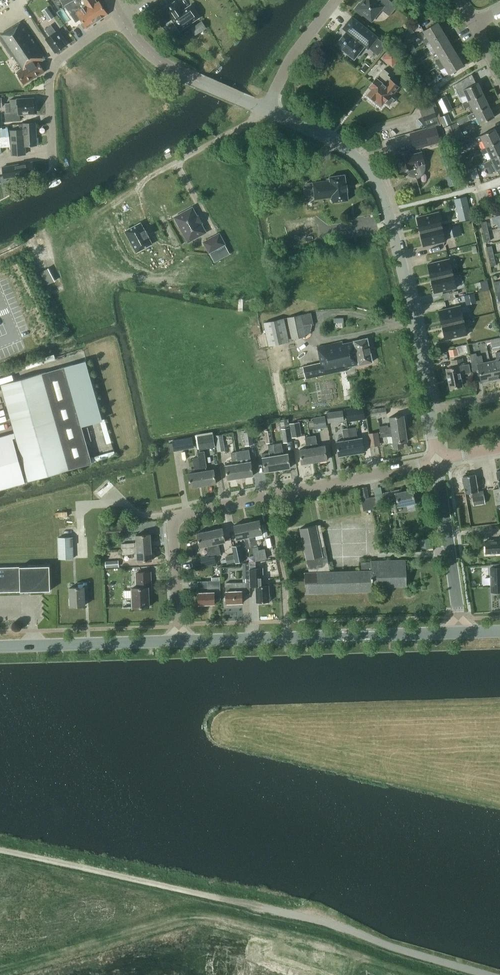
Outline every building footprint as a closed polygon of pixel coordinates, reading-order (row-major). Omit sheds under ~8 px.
[(64,5),(64,4),(76,22),(81,19),(87,28),(108,14),(99,1),(97,2),(96,0),(61,0),(64,5)] [(390,0),(382,0),(380,2),(377,0),(364,0),(361,4),(360,3),(355,9),(362,15),(363,13),(372,20),(381,9),(390,16),(398,6),(390,0)] [(175,23),(176,23),(180,30),(191,23),(200,16),(193,6),(183,12),(175,1),(160,11),(168,22),(172,19),(175,23)] [(49,20),(54,17),(47,7),(42,10),(49,20)] [(343,28),(346,31),(336,44),(354,59),(365,46),(368,48),(370,47),(378,53),(385,45),(377,38),(378,37),(352,16),(343,28)] [(196,34),(207,27),(202,20),(191,27),(196,34)] [(44,71),(38,61),(45,56),(22,22),(0,34),(0,38),(13,56),(15,55),(24,68),(17,73),(24,84),(44,71)] [(425,44),(430,41),(444,33),(438,22),(423,30),(427,37),(423,40),(425,44)] [(56,31),(51,25),(45,29),(50,35),(46,38),(56,52),(66,44),(56,31)] [(404,42),(416,35),(412,28),(400,35),(404,42)] [(451,44),(444,33),(430,41),(436,52),(451,44)] [(408,45),(411,53),(416,50),(413,43),(408,45)] [(457,54),(451,44),(436,52),(440,58),(436,61),(438,65),(457,54)] [(383,58),(393,65),(399,57),(389,50),(383,58)] [(420,58),(416,50),(411,53),(415,60),(420,58)] [(464,65),(457,54),(438,65),(441,70),(445,67),(449,74),(464,65)] [(420,76),(425,74),(421,66),(416,68),(420,76)] [(389,73),(384,69),(377,78),(377,77),(370,86),(372,88),(367,94),(369,95),(369,96),(369,97),(369,98),(370,98),(370,99),(371,99),(372,99),(373,99),(374,99),(375,100),(375,99),(382,105),(385,101),(390,104),(394,99),(391,96),(399,86),(389,78),(390,77),(388,74),(389,73)] [(428,82),(425,74),(420,76),(423,84),(428,82)] [(469,101),(484,94),(478,82),(470,86),(467,79),(457,84),(462,96),(465,94),(469,100),(469,101)] [(439,90),(436,83),(427,88),(431,95),(439,90)] [(489,105),(484,94),(469,101),(469,100),(462,103),(465,108),(471,105),(474,112),(489,105)] [(437,99),(444,113),(452,108),(446,95),(437,99)] [(5,121),(20,120),(20,113),(35,112),(35,111),(36,110),(35,106),(34,105),(34,98),(26,99),(26,97),(17,98),(17,101),(10,102),(11,112),(5,112),(5,121)] [(436,104),(420,110),(427,128),(443,123),(440,116),(436,104)] [(489,105),(474,112),(467,115),(470,119),(476,116),(480,124),(495,116),(489,105)] [(440,117),(444,127),(453,123),(448,113),(440,117)] [(12,155),(25,154),(25,146),(37,145),(36,122),(23,123),(19,124),(19,130),(10,130),(12,155)] [(457,122),(444,127),(451,142),(463,136),(457,122)] [(415,148),(440,142),(436,126),(411,133),(415,148)] [(486,147),(499,140),(499,138),(495,128),(480,135),(482,140),(486,147)] [(463,146),(474,141),(470,134),(459,139),(463,146)] [(2,153),(1,147),(10,146),(9,136),(0,137),(0,153),(2,153)] [(450,143),(453,153),(462,149),(459,140),(450,143)] [(486,147),(481,149),(483,154),(488,152),(491,158),(499,154),(499,140),(486,147)] [(450,155),(446,145),(440,146),(444,157),(450,155)] [(416,175),(416,177),(419,176),(421,175),(422,173),(423,171),(424,169),(424,166),(424,164),(425,164),(421,152),(411,155),(409,150),(396,153),(399,162),(397,164),(398,168),(401,169),(401,171),(406,169),(410,174),(416,175)] [(491,158),(483,162),(486,167),(494,164),(497,170),(499,168),(499,154),(491,158)] [(464,171),(469,169),(465,157),(455,160),(460,173),(464,171)] [(278,169),(279,178),(293,176),(293,167),(278,169)] [(472,179),(472,177),(469,169),(464,171),(467,180),(472,179)] [(329,176),(330,178),(326,178),(327,180),(307,183),(307,187),(304,187),(305,195),(315,193),(315,199),(332,196),(333,202),(348,200),(345,174),(329,176)] [(455,199),(457,207),(468,204),(466,196),(455,199)] [(178,214),(177,216),(175,217),(188,241),(205,232),(200,223),(199,223),(196,218),(197,217),(192,208),(183,213),(181,212),(178,214)] [(417,216),(420,231),(442,226),(438,212),(417,216)] [(141,222),(125,231),(136,252),(152,243),(148,236),(149,236),(145,229),(145,230),(141,222)] [(451,225),(453,235),(464,233),(461,223),(451,225)] [(445,241),(442,226),(420,231),(424,246),(445,241)] [(204,242),(209,252),(225,244),(219,233),(204,242)] [(172,258),(165,245),(152,253),(159,266),(172,258)] [(453,273),(449,258),(428,263),(431,278),(453,273)] [(40,273),(47,285),(55,281),(48,268),(40,273)] [(456,288),(453,273),(431,278),(435,292),(456,288)] [(475,295),(465,298),(466,304),(476,301),(475,295)] [(442,325),(464,320),(460,305),(439,310),(442,325)] [(292,339),(306,336),(304,326),(314,325),(311,312),(288,317),(292,339)] [(264,322),(269,346),(289,341),(284,318),(264,322)] [(467,334),(464,320),(442,325),(446,339),(467,334)] [(493,349),(499,348),(499,337),(491,339),(493,349)] [(321,363),(304,366),(306,378),(349,369),(348,366),(359,364),(372,361),(367,338),(354,341),(343,343),(343,341),(318,347),(321,363)] [(451,356),(459,354),(457,348),(449,350),(451,356)] [(490,362),(494,379),(499,378),(499,351),(496,352),(497,360),(490,362)] [(482,381),(494,379),(490,362),(483,363),(482,355),(477,356),(476,353),(470,354),(473,368),(479,366),(482,381)] [(462,385),(460,374),(470,372),(469,364),(464,365),(463,358),(452,360),(453,367),(447,369),(450,388),(453,387),(455,387),(458,387),(459,386),(462,385)] [(0,441),(0,488),(25,481),(69,469),(92,463),(82,425),(102,420),(86,360),(65,366),(2,384),(16,436),(13,437),(0,441)] [(349,421),(365,418),(363,405),(347,408),(349,421)] [(387,414),(386,405),(370,408),(372,416),(387,414)] [(344,417),(343,410),(327,412),(328,423),(335,422),(335,418),(344,417)] [(315,429),(327,427),(325,415),(313,417),(315,429)] [(380,426),(380,431),(406,428),(404,415),(390,417),(391,426),(388,426),(388,425),(380,426)] [(302,435),(299,421),(290,423),(292,437),(302,435)] [(283,442),(292,440),(290,427),(281,428),(283,442)] [(356,427),(348,428),(352,453),(365,451),(362,437),(358,438),(356,427)] [(339,455),(352,453),(348,428),(342,429),(344,440),(337,441),(339,455)] [(408,440),(406,428),(380,431),(381,437),(392,435),(393,442),(394,448),(403,447),(402,441),(408,440)] [(266,443),(273,442),(271,430),(264,431),(266,443)] [(254,444),(252,431),(244,432),(245,445),(254,444)] [(370,446),(380,445),(378,432),(368,433),(370,446)] [(197,436),(199,448),(215,445),(213,433),(197,436)] [(218,451),(225,450),(223,434),(215,435),(218,451)] [(316,435),(311,436),(315,461),(328,459),(325,445),(318,446),(318,443),(317,443),(316,435)] [(302,463),(315,461),(311,436),(305,437),(307,445),(306,445),(306,448),(300,449),(302,463)] [(174,451),(194,447),(192,437),(172,441),(174,451)] [(282,442),(274,444),(278,469),(291,467),(288,453),(284,453),(282,442)] [(265,471),(278,469),(274,444),(268,444),(270,452),(262,453),(265,471)] [(236,451),(236,452),(241,477),(253,475),(249,449),(236,451)] [(204,450),(198,451),(199,457),(203,485),(216,483),(214,468),(207,470),(204,450)] [(228,479),(241,477),(236,452),(231,452),(232,460),(232,464),(225,465),(228,479)] [(195,468),(195,472),(188,473),(191,487),(203,485),(199,457),(193,457),(195,468)] [(474,505),(485,503),(483,490),(478,491),(475,474),(463,476),(466,493),(472,492),(474,505)] [(416,502),(413,489),(401,491),(401,489),(384,493),(386,499),(396,497),(398,506),(416,502)] [(361,499),(364,510),(378,507),(375,496),(361,499)] [(260,519),(247,522),(252,547),(258,546),(255,535),(263,533),(260,519)] [(247,548),(252,547),(247,522),(234,525),(237,539),(245,537),(247,548)] [(373,586),(407,585),(406,560),(371,561),(361,561),(362,570),(331,571),(321,524),(316,525),(300,528),(309,572),(305,572),(306,593),(373,591),(373,586)] [(107,535),(121,534),(120,526),(106,527),(107,535)] [(218,543),(225,541),(222,527),(210,530),(215,555),(221,554),(219,546),(217,546),(216,545),(218,544),(218,543)] [(215,555),(210,530),(197,533),(200,547),(208,545),(208,546),(210,546),(210,548),(208,548),(210,557),(215,555)] [(151,547),(151,534),(136,535),(137,543),(122,544),(122,549),(151,547)] [(423,548),(431,546),(429,536),(421,538),(423,548)] [(58,537),(58,559),(73,558),(72,537),(58,537)] [(493,539),(493,540),(486,541),(486,553),(494,552),(494,553),(499,553),(499,539),(493,539)] [(243,560),(239,544),(233,546),(236,562),(243,560)] [(152,560),(151,547),(122,549),(123,554),(138,553),(138,561),(152,560)] [(256,559),(266,558),(265,550),(254,552),(256,559)] [(215,555),(210,557),(201,559),(202,566),(204,566),(216,563),(217,563),(215,555)] [(491,567),(492,591),(499,591),(499,563),(495,563),(495,567),(491,567)] [(256,564),(250,564),(250,579),(251,586),(256,586),(257,602),(270,601),(269,585),(263,585),(263,568),(256,568),(256,564)] [(50,590),(50,565),(0,567),(0,591),(50,590)] [(149,606),(148,589),(152,589),(151,572),(136,572),(137,587),(132,587),(133,607),(149,606)] [(221,598),(220,594),(220,580),(215,580),(208,581),(208,592),(198,592),(199,604),(215,603),(215,599),(221,598)] [(84,598),(89,598),(88,581),(78,582),(78,587),(70,587),(71,606),(85,605),(84,598)] [(250,582),(226,583),(226,603),(242,602),(242,593),(250,593),(250,582)]
